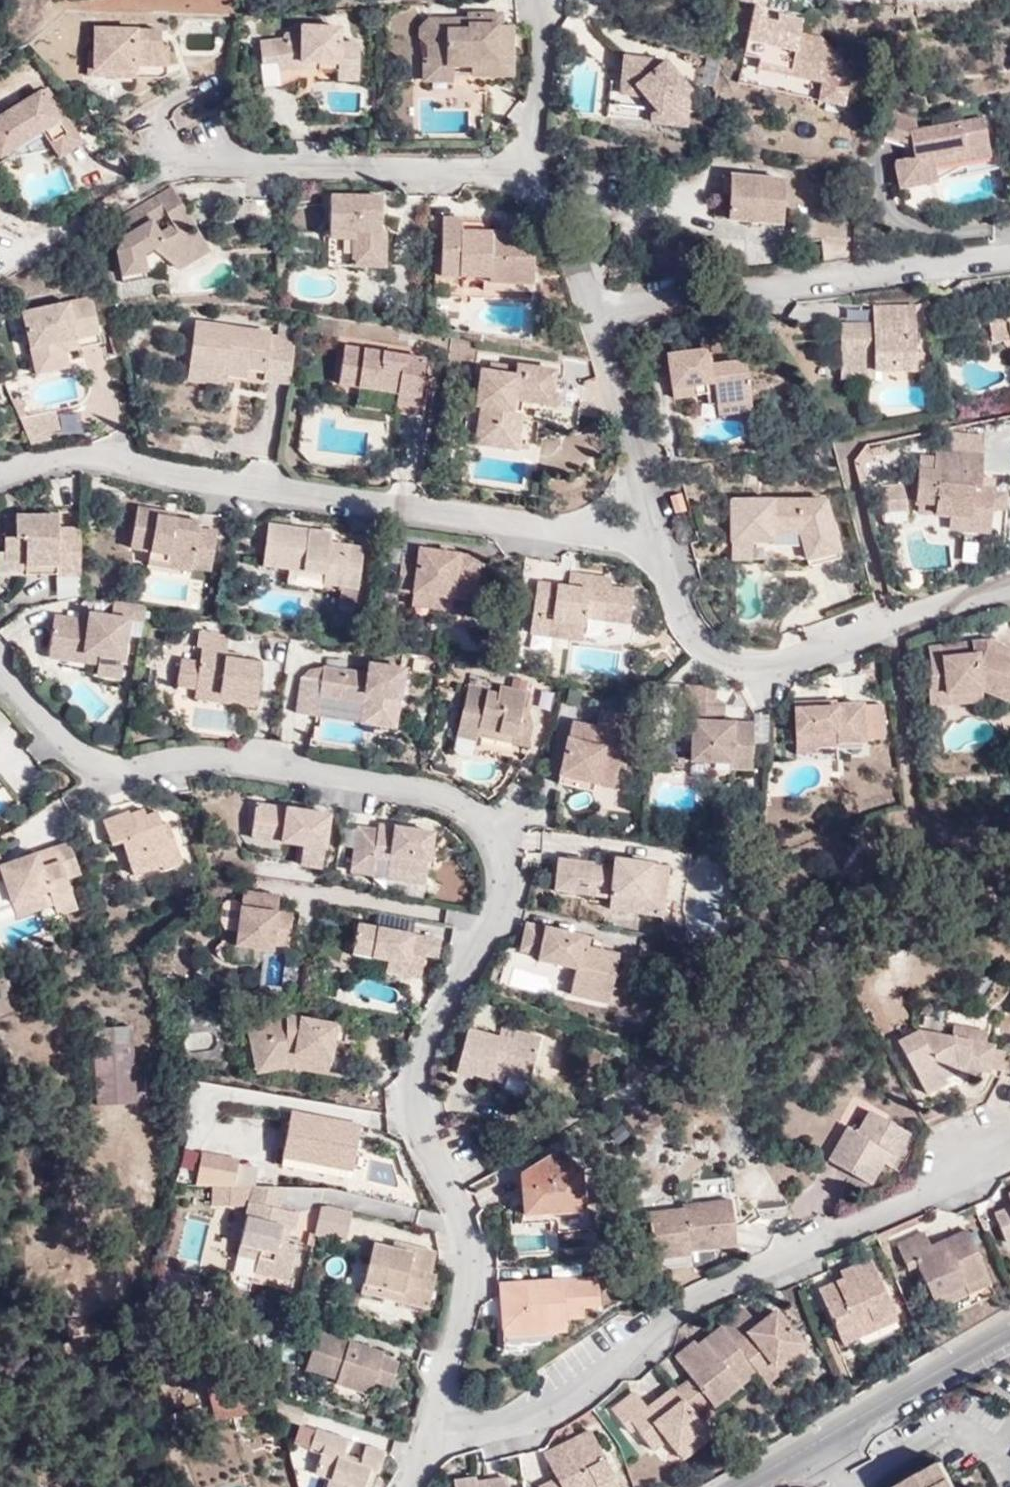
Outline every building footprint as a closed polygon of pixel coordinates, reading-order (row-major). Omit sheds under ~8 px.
[(735,1),(755,5),(738,83),(845,108),(852,73),(823,38),(800,34),(801,29),(778,24),(762,20),(766,0),(735,0),(735,1)] [(491,74),(511,74),(511,25),(500,25),(488,25),(484,30),(478,24),(479,14),(467,14),(467,20),(431,19),(421,27),(421,36),(429,44),(429,59),(446,60),(446,64),(453,65),(478,65),(478,84),(491,83),(491,74)] [(488,25),(500,25),(500,14),(479,14),(478,24),(484,30),(488,25)] [(778,24),(801,29),(803,21),(780,16),(778,24)] [(339,60),(358,62),(358,44),(339,44),(339,28),(300,27),(300,34),(283,34),(284,41),(260,42),(261,63),(277,62),(277,70),(301,69),(302,62),(317,63),(317,70),(338,71),(339,60)] [(158,59),(158,47),(158,30),(93,29),(92,52),(87,51),(87,71),(133,72),(133,66),(134,59),(158,59)] [(166,47),(158,47),(158,59),(134,59),(133,66),(165,67),(166,47)] [(655,70),(644,58),(625,55),(622,77),(637,96),(644,97),(652,106),(650,122),(684,126),(685,112),(677,98),(688,89),(665,61),(655,70)] [(665,61),(644,58),(655,70),(665,61)] [(452,80),(453,65),(446,64),(446,60),(429,59),(425,59),(425,80),(452,80)] [(357,80),(358,62),(339,60),(338,71),(338,79),(357,80)] [(511,84),(511,74),(491,74),(491,83),(511,84)] [(637,96),(622,77),(620,94),(637,96)] [(53,98),(47,87),(0,117),(0,160),(2,162),(54,149),(51,144),(67,134),(47,101),(53,98)] [(685,112),(688,89),(677,98),(685,112)] [(81,144),(53,98),(47,101),(67,134),(51,144),(54,149),(59,157),(81,144)] [(957,153),(990,148),(986,122),(919,133),(917,122),(892,115),(886,142),(908,148),(908,144),(912,144),(914,157),(910,158),(903,159),(900,162),(897,164),(900,187),(937,182),(935,167),(958,163),(957,153)] [(991,157),(990,148),(957,153),(958,163),(991,157)] [(725,219),(747,220),(759,220),(780,221),(781,177),(720,175),(719,194),(727,196),(725,219)] [(210,252),(198,232),(190,236),(184,227),(176,227),(160,237),(154,225),(169,216),(183,207),(172,188),(123,218),(127,238),(119,253),(123,270),(144,263),(143,255),(154,249),(173,266),(191,257),(193,262),(210,252)] [(371,208),(371,197),(331,196),(329,265),(384,266),(385,231),(381,231),(381,208),(371,208)] [(382,198),(371,197),(371,208),(381,208),(382,198)] [(190,236),(198,232),(183,207),(169,216),(176,227),(184,227),(190,236)] [(442,275),(481,277),(489,277),(489,281),(531,283),(533,283),(533,249),(518,248),(519,232),(490,231),(490,241),(480,240),(480,231),(461,230),(462,218),(443,217),(442,275)] [(759,220),(747,220),(747,230),(759,231),(759,220)] [(490,231),(480,231),(480,240),(490,241),(490,231)] [(179,271),(193,262),(191,257),(173,266),(179,271)] [(144,263),(123,270),(125,279),(145,274),(144,263)] [(489,277),(481,277),(481,289),(531,292),(531,283),(489,281),(489,277)] [(22,315),(32,361),(64,354),(65,355),(101,347),(91,300),(22,315)] [(915,309),(915,314),(929,308),(928,301),(915,309)] [(916,371),(915,314),(915,309),(872,310),(872,327),(872,334),(840,333),(840,367),(874,368),(873,372),(916,371)] [(1008,339),(1007,318),(989,320),(992,341),(1008,339)] [(196,324),(189,370),(225,375),(227,365),(247,368),(264,371),(263,381),(289,385),(295,342),(270,338),(270,335),(196,324)] [(417,406),(420,386),(412,385),(413,377),(421,377),(424,359),(344,346),(337,383),(397,393),(396,403),(417,406)] [(714,406),(749,403),(744,362),(708,366),(707,351),(666,355),(669,389),(693,387),(693,397),(704,396),(713,395),(714,405),(714,406)] [(64,354),(32,361),(35,377),(67,371),(65,355),(64,354)] [(516,399),(521,400),(547,403),(551,370),(514,363),(513,367),(512,375),(488,371),(479,370),(473,405),(479,406),(476,429),(495,431),(495,437),(515,440),(519,410),(515,409),(516,399)] [(512,375),(513,367),(489,364),(488,371),(512,375)] [(227,365),(225,375),(245,378),(247,368),(227,365)] [(873,380),(873,372),(874,368),(840,367),(841,380),(873,380)] [(225,375),(189,370),(188,379),(223,385),(225,375)] [(412,385),(420,386),(421,377),(413,377),(412,385)] [(693,387),(669,389),(670,400),(693,397),(693,387)] [(705,406),(714,405),(713,395),(704,396),(705,406)] [(423,408),(417,406),(396,403),(394,413),(422,417),(423,408)] [(750,414),(749,403),(714,406),(715,417),(750,414)] [(51,411),(18,419),(26,437),(56,430),(51,411)] [(514,448),(515,440),(495,437),(495,431),(476,429),(473,442),(514,448)] [(987,523),(989,508),(990,493),(991,488),(978,487),(981,455),(933,449),(932,458),(931,472),(925,471),(924,466),(916,465),(912,503),(932,504),(932,513),(946,514),(966,516),(966,521),(987,523)] [(931,472),(932,458),(917,457),(916,465),(924,466),(925,471),(931,472)] [(904,508),(903,485),(879,485),(879,509),(904,508)] [(683,511),(679,493),(669,496),(674,513),(683,511)] [(990,493),(989,508),(1001,509),(1002,493),(990,493)] [(807,560),(838,550),(825,500),(730,501),(730,542),(751,541),(751,533),(772,533),(798,533),(807,560)] [(190,564),(190,568),(209,571),(215,533),(197,529),(199,522),(174,517),(173,519),(157,517),(158,511),(137,507),(129,548),(150,551),(168,554),(167,560),(190,564)] [(173,519),(174,517),(175,514),(158,511),(157,517),(173,519)] [(79,574),(80,528),(56,528),(57,515),(15,514),(15,536),(5,536),(4,551),(4,558),(24,559),(24,564),(54,564),(54,573),(79,574)] [(986,532),(987,523),(966,521),(966,516),(946,514),(945,527),(986,532)] [(330,534),(307,530),(307,535),(299,534),(300,529),(268,524),(262,565),(323,574),(322,584),(340,586),(357,588),(363,548),(330,543),(330,534)] [(772,541),(772,533),(751,533),(751,541),(772,541)] [(751,541),(730,542),(731,559),(752,560),(751,541)] [(396,590),(411,592),(450,598),(471,601),(478,558),(439,552),(438,558),(430,557),(431,551),(418,549),(416,558),(401,556),(396,590)] [(840,557),(838,550),(807,560),(809,567),(840,557)] [(4,551),(0,551),(0,570),(24,570),(24,564),(24,559),(4,558),(4,551)] [(190,571),(190,568),(190,564),(167,560),(168,554),(150,551),(147,564),(190,571)] [(24,573),(54,573),(54,564),(24,564),(24,570),(24,573)] [(561,621),(582,624),(583,616),(626,623),(630,591),(608,588),(609,578),(569,573),(567,585),(566,593),(553,592),(555,584),(535,581),(527,633),(560,637),(561,621)] [(566,593),(567,585),(555,584),(553,592),(566,593)] [(354,609),(357,588),(340,586),(338,607),(354,609)] [(450,598),(411,592),(409,605),(447,611),(450,598)] [(145,608),(113,603),(110,618),(105,616),(105,624),(88,621),(55,615),(49,645),(68,648),(69,643),(83,646),(81,660),(96,663),(94,673),(118,678),(128,620),(143,622),(145,608)] [(105,624),(105,616),(90,614),(88,621),(105,624)] [(580,640),(582,624),(561,621),(560,637),(580,640)] [(193,690),(254,699),(258,663),(239,660),(224,658),(225,652),(227,637),(196,632),(194,647),(200,648),(193,690)] [(991,641),(930,646),(932,674),(945,674),(946,692),(982,690),(1009,703),(1009,658),(994,651),(991,641)] [(991,641),(994,651),(1009,658),(1009,650),(991,641)] [(47,654),(81,660),(83,646),(69,643),(68,648),(49,645),(47,654)] [(377,675),(379,666),(369,664),(368,674),(377,675)] [(378,705),(375,725),(395,728),(404,669),(379,666),(377,675),(368,674),(324,668),(321,682),(302,680),(296,713),(318,716),(320,697),(363,703),(378,705)] [(945,674),(932,674),(927,674),(929,705),(983,701),(982,690),(946,692),(945,674)] [(476,740),(478,735),(481,728),(513,736),(511,742),(527,744),(532,725),(526,707),(530,692),(469,679),(457,735),(476,740)] [(689,759),(729,761),(730,752),(751,754),(753,723),(739,722),(739,728),(730,728),(731,721),(721,720),(722,701),(712,701),(712,686),(684,684),(682,720),(691,720),(689,759)] [(252,706),(254,699),(193,690),(192,698),(252,706)] [(360,722),(375,725),(378,705),(363,703),(360,722)] [(793,704),(795,747),(815,747),(836,747),(836,742),(881,737),(879,704),(833,706),(814,707),(814,703),(793,704)] [(593,773),(612,778),(627,718),(599,711),(594,728),(570,721),(557,773),(591,782),(593,773)] [(317,735),(352,742),(356,720),(322,713),(317,735)] [(481,728),(478,735),(511,742),(513,736),(481,728)] [(730,752),(729,761),(729,767),(750,769),(751,754),(730,752)] [(673,767),(681,766),(681,753),(673,753),(673,767)] [(589,791),(591,782),(557,773),(554,782),(589,791)] [(610,786),(612,778),(593,773),(591,782),(610,786)] [(282,832),(281,843),(301,845),(299,865),(320,868),(327,815),(255,805),(252,828),(282,832)] [(144,810),(128,816),(131,822),(146,817),(144,810)] [(131,822),(128,816),(127,812),(102,822),(110,846),(121,842),(133,876),(161,866),(160,864),(180,857),(169,825),(162,827),(157,813),(146,817),(131,822)] [(250,838),(281,843),(282,832),(252,828),(250,838)] [(386,870),(425,877),(432,835),(389,828),(388,833),(377,831),(358,828),(350,872),(370,875),(374,857),(388,860),(386,870)] [(22,865),(39,860),(37,854),(21,860),(22,865)] [(160,864),(161,866),(163,872),(182,864),(180,857),(160,864)] [(613,859),(612,866),(627,869),(628,860),(613,859)] [(51,896),(70,890),(61,863),(42,870),(39,860),(22,865),(21,860),(1,867),(5,880),(14,906),(32,901),(34,906),(52,900),(51,896)] [(646,894),(662,896),(666,865),(651,863),(650,870),(639,868),(639,862),(628,860),(627,869),(612,866),(559,860),(554,889),(608,896),(645,901),(646,894)] [(424,885),(425,877),(386,870),(385,877),(424,885)] [(76,911),(70,890),(51,896),(52,900),(54,906),(57,917),(76,911)] [(268,904),(269,896),(243,891),(235,945),(270,952),(272,940),(288,943),(292,915),(276,913),(277,906),(268,904)] [(659,915),(662,896),(646,894),(645,901),(608,896),(606,908),(659,915)] [(279,897),(269,896),(268,904),(277,906),(279,897)] [(54,906),(52,900),(34,906),(32,901),(14,906),(18,918),(54,906)] [(580,953),(583,935),(526,922),(520,951),(539,954),(576,963),(575,968),(571,984),(611,992),(619,953),(599,949),(597,957),(580,953)] [(405,963),(403,973),(418,977),(423,953),(436,956),(439,940),(357,924),(352,944),(371,947),(369,957),(386,960),(405,963)] [(665,939),(681,942),(683,929),(661,925),(665,939)] [(589,936),(583,935),(580,953),(597,957),(599,949),(588,947),(589,936)] [(371,947),(352,944),(350,953),(369,957),(371,947)] [(576,963),(539,954),(537,960),(575,968),(576,963)] [(385,970),(403,973),(405,963),(386,960),(385,970)] [(609,1002),(611,992),(571,984),(569,994),(609,1002)] [(247,1024),(255,1068),(293,1061),(295,1055),(313,1057),(312,1063),(329,1065),(332,1041),(352,1044),(355,1027),(284,1015),(247,1024)] [(514,1042),(517,1030),(502,1026),(499,1037),(514,1042)] [(97,1106),(137,1105),(135,1028),(95,1029),(97,1106)] [(490,1069),(504,1072),(528,1080),(541,1037),(517,1030),(514,1042),(499,1037),(468,1028),(457,1069),(488,1077),(490,1069)] [(945,1082),(942,1077),(938,1070),(956,1063),(974,1066),(986,1069),(991,1042),(916,1029),(897,1039),(924,1093),(945,1082)] [(293,1061),(255,1068),(256,1074),(291,1068),(327,1072),(329,1065),(312,1063),(313,1057),(295,1055),(293,1061)] [(938,1070),(942,1077),(956,1070),(973,1073),(974,1066),(956,1063),(938,1070)] [(501,1081),(504,1072),(490,1069),(488,1077),(501,1081)] [(887,1150),(894,1154),(907,1132),(868,1110),(855,1130),(847,1125),(826,1159),(868,1183),(880,1162),(887,1150)] [(360,1126),(332,1120),(331,1125),(320,1123),(321,1118),(291,1112),(280,1165),(349,1179),(360,1126)] [(194,1183),(196,1149),(180,1148),(177,1182),(194,1183)] [(887,1166),(894,1154),(887,1150),(880,1162),(887,1166)] [(568,1170),(579,1170),(561,1151),(521,1172),(523,1214),(582,1210),(581,1189),(568,1189),(568,1170)] [(211,1186),(230,1187),(234,1187),(239,1159),(202,1152),(196,1186),(211,1186)] [(581,1189),(579,1170),(568,1170),(568,1189),(581,1189)] [(210,1205),(229,1206),(230,1187),(211,1186),(210,1205)] [(282,1188),(252,1188),(248,1204),(277,1210),(282,1188)] [(651,1259),(687,1256),(687,1251),(733,1246),(732,1227),(724,1227),(723,1219),(731,1220),(729,1201),(681,1205),(681,1209),(681,1216),(665,1217),(664,1210),(646,1212),(651,1259)] [(277,1210),(248,1204),(236,1256),(257,1261),(291,1269),(296,1243),(284,1241),(278,1240),(280,1228),(287,1230),(292,1232),(296,1214),(277,1210)] [(314,1235),(344,1242),(351,1212),(328,1206),(321,1207),(314,1235)] [(994,1213),(1006,1241),(1009,1239),(1009,1206),(994,1213)] [(544,1221),(513,1223),(515,1251),(546,1249),(544,1221)] [(284,1241),(287,1230),(280,1228),(278,1240),(284,1241)] [(962,1283),(966,1291),(988,1282),(965,1229),(937,1241),(940,1246),(931,1250),(928,1244),(923,1232),(897,1243),(906,1267),(916,1264),(930,1298),(962,1283)] [(940,1246),(937,1241),(928,1244),(931,1250),(940,1246)] [(411,1254),(412,1246),(393,1242),(391,1249),(411,1254)] [(403,1286),(430,1292),(435,1275),(429,1273),(435,1252),(412,1246),(411,1254),(391,1249),(372,1244),(362,1283),(402,1293),(403,1286)] [(687,1266),(687,1256),(651,1259),(652,1270),(687,1266)] [(871,1319),(893,1310),(870,1257),(839,1270),(842,1277),(844,1282),(835,1286),(834,1281),(817,1289),(840,1341),(874,1327),(871,1319)] [(291,1269),(257,1261),(254,1274),(288,1281),(291,1269)] [(844,1282),(842,1277),(834,1281),(835,1286),(844,1282)] [(505,1307),(500,1307),(502,1335),(565,1332),(565,1319),(582,1318),(582,1306),(598,1306),(596,1278),(499,1283),(500,1300),(505,1299),(505,1307)] [(427,1308),(430,1292),(403,1286),(402,1293),(362,1283),(360,1293),(427,1308)] [(933,1305),(966,1291),(962,1283),(930,1298),(933,1305)] [(754,1369),(763,1381),(778,1369),(772,1362),(799,1341),(773,1310),(755,1323),(743,1308),(720,1325),(747,1360),(754,1369)] [(896,1318),(893,1310),(871,1319),(874,1327),(896,1318)] [(310,1323),(311,1313),(297,1312),(296,1322),(310,1323)] [(747,1360),(720,1325),(701,1339),(705,1344),(698,1349),(694,1344),(692,1341),(671,1355),(689,1379),(673,1390),(690,1412),(707,1400),(709,1403),(736,1384),(728,1374),(747,1360)] [(381,1353),(354,1344),(352,1352),(345,1350),(348,1342),(316,1332),(305,1369),(334,1380),(333,1384),(368,1396),(373,1382),(389,1387),(396,1364),(380,1358),(381,1353)] [(701,1339),(694,1344),(698,1349),(705,1344),(701,1339)] [(772,1362),(778,1369),(804,1349),(799,1341),(772,1362)] [(352,1352),(354,1344),(348,1342),(345,1350),(352,1352)] [(736,1384),(754,1369),(747,1360),(728,1374),(736,1384)] [(664,1436),(672,1447),(701,1426),(690,1412),(673,1390),(670,1387),(656,1398),(660,1403),(654,1407),(650,1402),(644,1406),(632,1391),(610,1408),(625,1429),(632,1424),(650,1447),(664,1436)] [(656,1398),(650,1402),(654,1407),(660,1403),(656,1398)] [(678,1455),(707,1434),(701,1426),(672,1447),(678,1455)] [(373,1470),(377,1471),(383,1451),(364,1445),(359,1459),(357,1464),(340,1458),(342,1453),(346,1439),(315,1428),(308,1448),(319,1452),(313,1472),(328,1477),(325,1486),(367,1486),(373,1470)] [(611,1475),(588,1430),(541,1454),(550,1471),(554,1469),(557,1475),(553,1477),(554,1480),(540,1486),(596,1486),(594,1483),(611,1475)] [(666,1465),(676,1455),(661,1440),(651,1450),(666,1465)] [(359,1459),(342,1453),(340,1458),(357,1464),(359,1459)] [(940,1461),(905,1480),(909,1486),(954,1486),(940,1461)] [(611,1475),(594,1483),(596,1486),(612,1486),(616,1485),(611,1475)] [(475,1482),(474,1477),(453,1480),(453,1486),(475,1486),(475,1482)] [(506,1478),(483,1481),(483,1486),(507,1486),(506,1478)]
